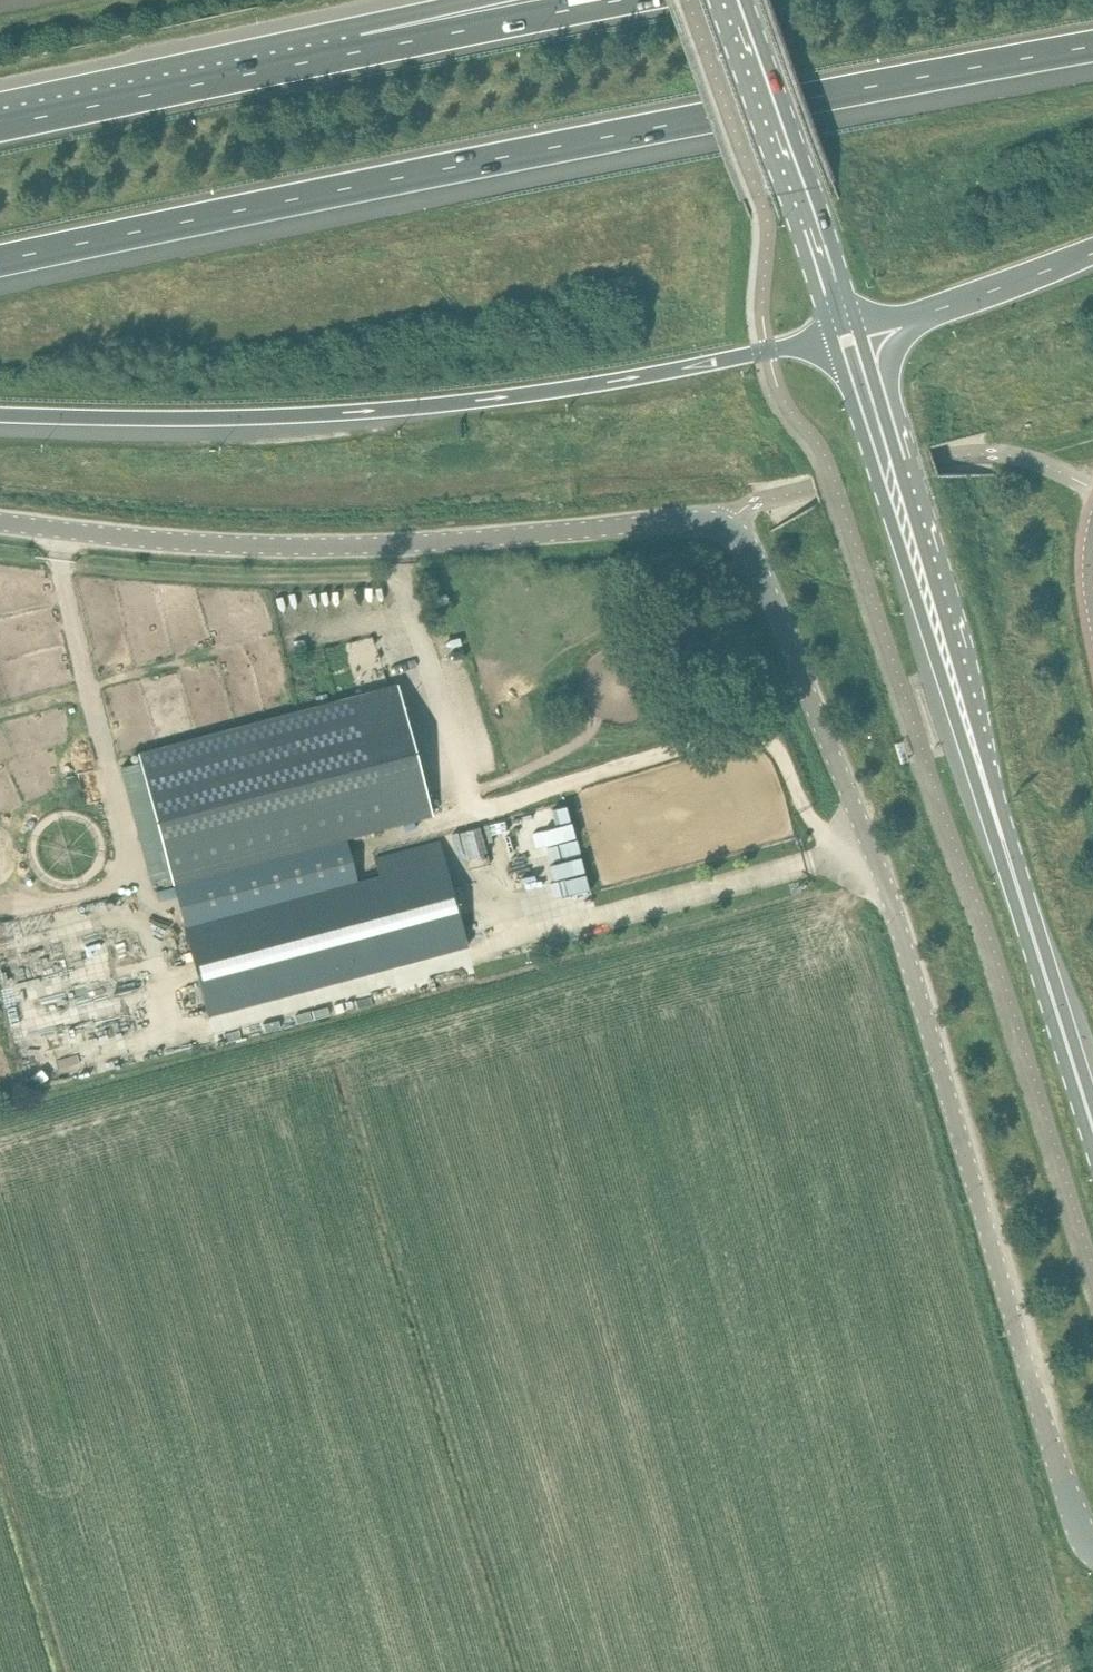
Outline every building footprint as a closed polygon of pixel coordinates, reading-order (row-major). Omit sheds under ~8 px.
[(359,881),(347,837),(432,814),(398,684),(138,752),(185,928),(359,881)] [(380,876),(359,881),(185,928),(208,1015),(467,946),(440,840),(375,858),(380,876)] [(589,894),(585,860),(567,862),(566,852),(557,853),(562,897),(589,894)]
